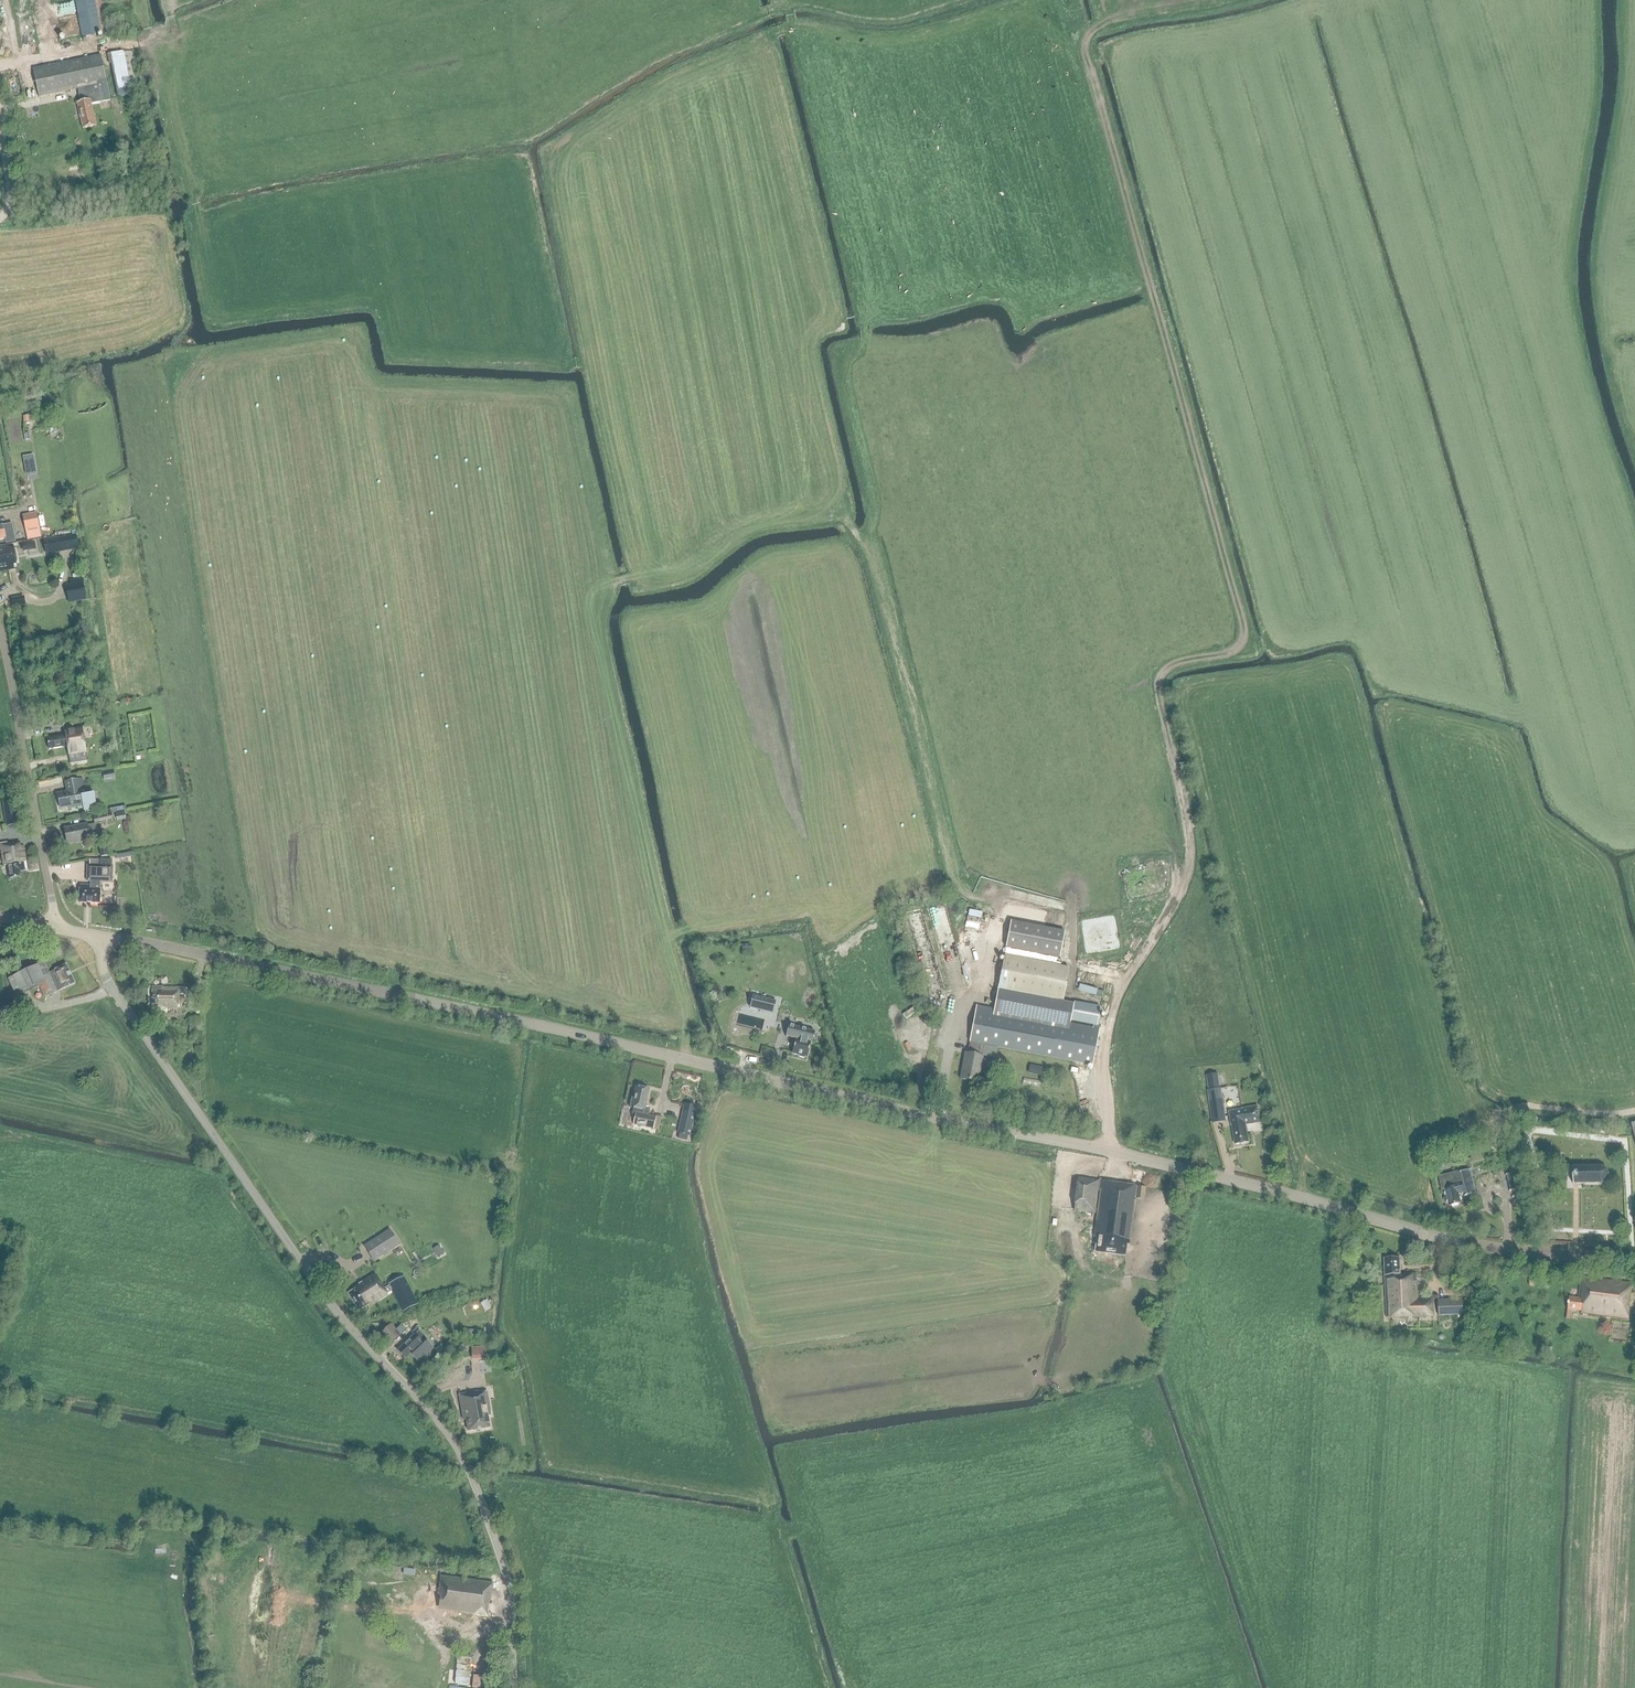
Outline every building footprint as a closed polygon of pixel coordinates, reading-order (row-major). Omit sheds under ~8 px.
[(104,0),(88,0),(76,2),(83,37),(115,31),(112,13),(106,14),(104,0)] [(97,125),(93,104),(110,101),(110,100),(133,95),(131,85),(138,83),(132,50),(124,52),(124,51),(101,55),(32,68),(38,97),(77,89),(80,102),(77,103),(82,128),(97,125)] [(23,515),(28,539),(41,536),(36,512),(23,515)] [(5,538),(6,543),(14,541),(12,526),(9,524),(0,526),(0,538),(5,538)] [(44,542),(46,554),(69,550),(67,538),(44,542)] [(22,544),(23,551),(35,549),(34,542),(22,544)] [(0,548),(0,571),(17,568),(12,546),(0,548)] [(65,586),(69,603),(86,599),(83,582),(65,586)] [(67,747),(69,763),(87,761),(82,727),(64,729),(65,735),(47,738),(49,750),(67,747)] [(69,809),(78,807),(83,806),(84,810),(84,811),(97,808),(96,808),(94,795),(82,797),(80,790),(84,789),(82,779),(65,782),(67,792),(57,794),(60,809),(69,807),(69,809)] [(15,798),(2,800),(3,809),(17,807),(15,798)] [(93,815),(94,824),(88,825),(87,824),(64,828),(67,844),(75,842),(75,844),(90,841),(89,832),(97,830),(96,825),(106,823),(113,822),(111,813),(111,812),(110,812),(93,815)] [(26,869),(23,850),(21,850),(20,843),(7,845),(6,843),(0,844),(0,845),(3,866),(7,866),(9,879),(20,877),(19,871),(26,869)] [(101,857),(108,856),(106,846),(99,847),(101,857)] [(78,903),(99,904),(101,882),(101,880),(112,881),(113,868),(88,866),(87,882),(90,882),(90,886),(79,886),(78,903)] [(1049,910),(1017,904),(1014,920),(1046,927),(1049,910)] [(981,919),(983,913),(970,909),(969,916),(981,919)] [(1010,921),(1005,947),(1059,958),(1064,932),(1010,921)] [(963,1054),(958,1080),(976,1083),(981,1057),(980,1057),(982,1045),(988,1046),(1091,1065),(1098,1030),(1069,1024),(1070,1020),(1096,1025),(1099,1008),(1073,1003),(1073,1004),(1062,1002),(1069,968),(1002,956),(996,990),(993,1010),(975,1007),(975,1008),(966,1054),(963,1054)] [(44,962),(9,978),(16,995),(36,986),(38,989),(40,988),(44,998),(75,984),(65,964),(52,970),(52,971),(49,973),(44,962)] [(186,994),(186,988),(162,988),(162,987),(151,986),(151,1007),(177,1008),(178,993),(186,994)] [(772,1014),(775,1001),(753,995),(749,1008),(772,1014)] [(189,1042),(199,1042),(200,1021),(190,1020),(189,1042)] [(786,1038),(796,1040),(792,1055),(799,1056),(800,1058),(804,1059),(805,1058),(807,1058),(811,1043),(812,1044),(815,1032),(789,1026),(786,1038)] [(1032,1065),(1030,1074),(1041,1076),(1042,1067),(1032,1065)] [(1207,1090),(1209,1101),(1212,1123),(1226,1121),(1222,1099),(1221,1088),(1220,1088),(1218,1074),(1206,1075),(1208,1090),(1207,1090)] [(633,1124),(653,1129),(655,1118),(648,1116),(650,1109),(645,1107),(649,1089),(637,1086),(634,1098),(631,1098),(629,1107),(633,1108),(631,1115),(635,1116),(633,1124)] [(1232,1127),(1236,1146),(1249,1144),(1246,1126),(1257,1124),(1257,1123),(1259,1122),(1257,1108),(1242,1111),(1243,1115),(1232,1117),(1234,1126),(1232,1127)] [(679,1133),(678,1137),(687,1139),(688,1135),(690,1136),(695,1114),(681,1111),(677,1133),(679,1133)] [(1574,1178),(1574,1184),(1602,1184),(1608,1181),(1610,1175),(1608,1170),(1602,1167),(1574,1167),(1574,1173),(1574,1178)] [(1443,1177),(1446,1190),(1445,1190),(1449,1206),(1460,1203),(1458,1195),(1464,1193),(1465,1196),(1474,1193),(1468,1170),(1443,1177)] [(1506,1174),(1510,1190),(1523,1187),(1519,1171),(1506,1174)] [(1100,1182),(1077,1180),(1073,1210),(1097,1213),(1094,1236),(1097,1237),(1095,1253),(1126,1257),(1127,1244),(1129,1245),(1135,1199),(1145,1200),(1146,1190),(1137,1188),(1138,1188),(1100,1183),(1100,1182)] [(364,1247),(373,1261),(398,1245),(389,1231),(364,1247)] [(396,1256),(399,1268),(418,1264),(416,1252),(396,1256)] [(1385,1259),(1387,1317),(1434,1316),(1433,1300),(1418,1300),(1417,1274),(1400,1274),(1399,1259),(1385,1259)] [(358,1310),(369,1303),(371,1305),(387,1294),(386,1292),(391,1290),(389,1285),(383,1288),(374,1274),(354,1287),(355,1289),(348,1293),(358,1310)] [(1582,1276),(1579,1299),(1569,1297),(1568,1309),(1581,1311),(1581,1313),(1628,1319),(1633,1283),(1582,1276)] [(391,1290),(402,1312),(417,1304),(403,1277),(389,1284),(389,1285),(391,1290)] [(1462,1302),(1438,1303),(1438,1317),(1456,1315),(1462,1315),(1463,1315),(1462,1302)] [(381,1334),(391,1345),(406,1331),(400,1325),(395,1330),(390,1325),(385,1329),(381,1334)] [(421,1343),(425,1339),(418,1332),(398,1351),(405,1359),(412,1352),(414,1354),(412,1356),(421,1365),(436,1350),(427,1341),(422,1345),(421,1343)] [(488,1347),(472,1347),(473,1359),(488,1359),(488,1347)] [(462,1420),(465,1420),(467,1432),(488,1429),(486,1417),(491,1416),(487,1393),(478,1395),(478,1393),(458,1396),(462,1420)] [(440,1596),(438,1609),(473,1614),(473,1615),(488,1617),(492,1584),(491,1583),(441,1576),(438,1595),(440,1596)] [(471,1658),(457,1657),(455,1684),(468,1685),(471,1658)]
